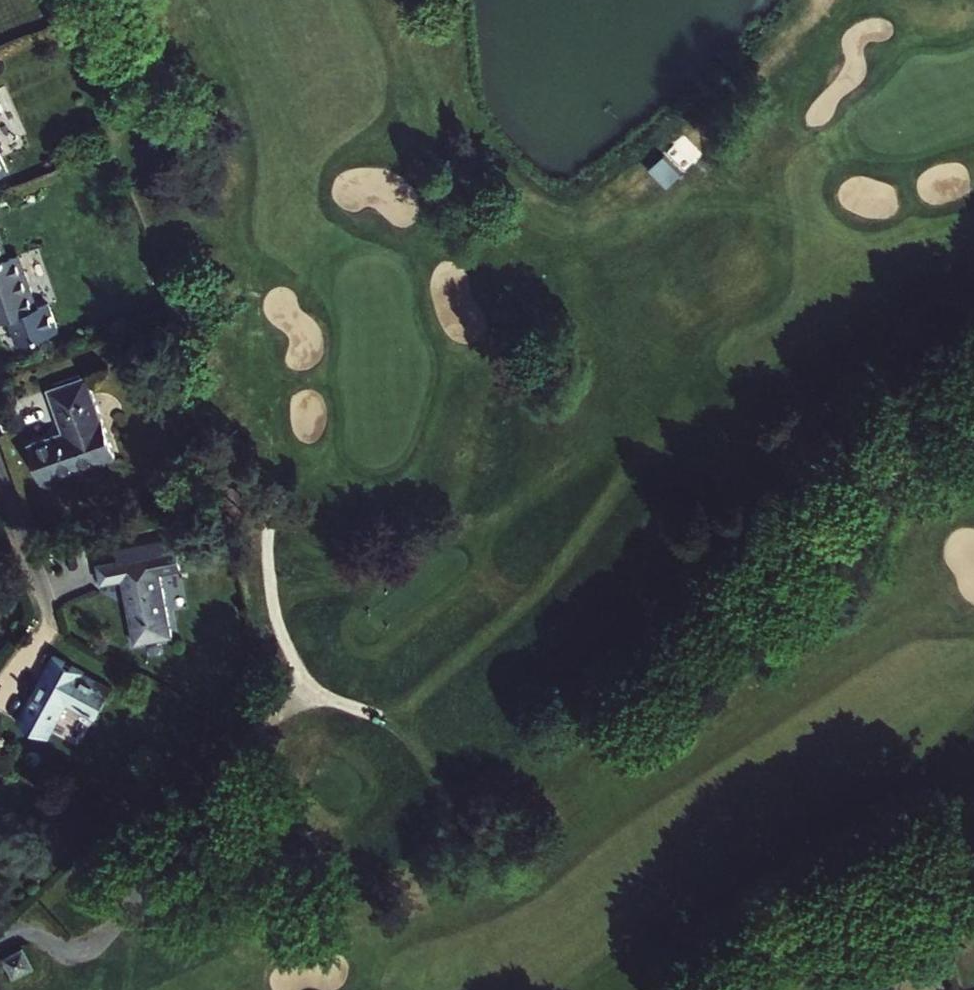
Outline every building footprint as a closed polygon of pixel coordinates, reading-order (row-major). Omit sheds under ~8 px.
[(667,154),(652,168),(669,187),(684,173),(667,154)] [(38,306),(19,254),(8,257),(0,234),(0,320),(38,306)] [(50,387),(59,412),(65,430),(30,442),(43,480),(114,455),(86,374),(50,387)] [(156,551),(99,562),(102,581),(123,577),(135,640),(171,633),(156,551)] [(95,715),(108,690),(81,675),(84,671),(52,654),(45,666),(28,698),(16,719),(47,737),(55,721),(52,720),(64,699),(95,715)] [(111,686),(84,671),(81,675),(108,690),(111,686)] [(33,965),(23,946),(4,956),(13,975),(33,965)]
